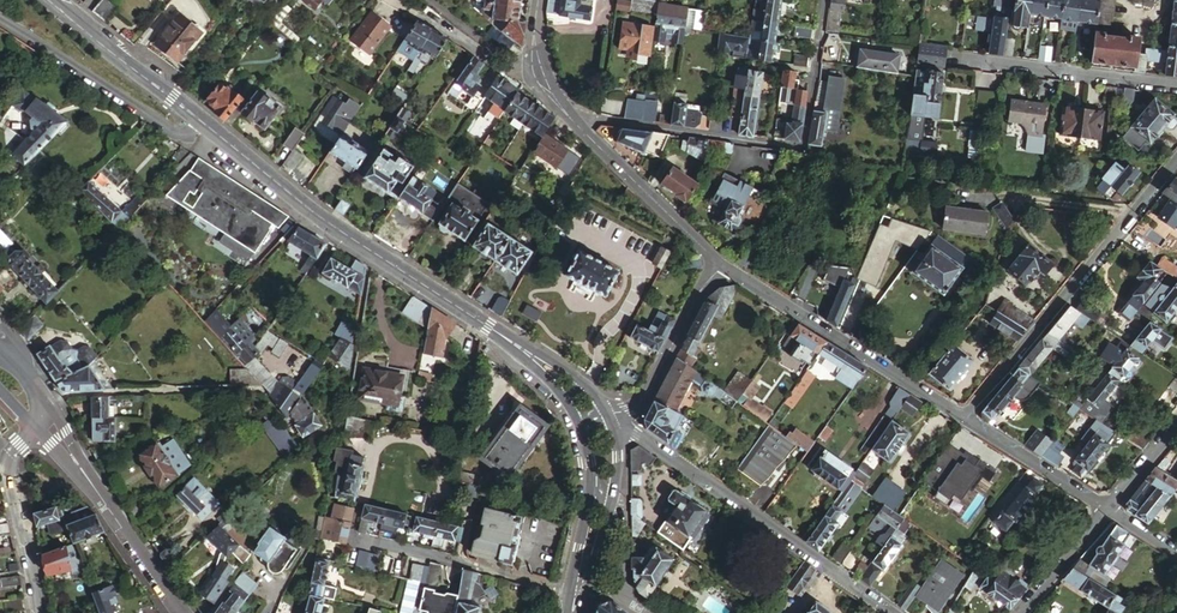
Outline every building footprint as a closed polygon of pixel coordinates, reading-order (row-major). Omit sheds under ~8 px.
[(110,0),(101,0),(94,10),(107,21),(118,7),(110,0)] [(317,9),(324,0),(304,0),(317,9)] [(474,7),(483,14),(492,22),(493,19),(493,15),(506,18),(518,21),(521,7),(486,0),(476,0),(474,7)] [(548,12),(591,20),(593,0),(550,0),(548,12)] [(615,8),(656,14),(658,0),(616,0),(615,8)] [(683,28),(701,31),(704,11),(677,8),(677,4),(666,3),(666,0),(659,0),(657,14),(685,18),(683,28)] [(753,18),(778,22),(782,0),(756,0),(753,18)] [(799,9),(815,11),(817,2),(804,0),(800,0),(799,9)] [(826,30),(839,32),(843,10),(847,10),(848,0),(831,0),(826,30)] [(992,5),(996,6),(995,10),(992,10),(992,13),(995,14),(994,17),(1010,20),(1013,0),(993,0),(992,5)] [(1014,12),(1029,14),(1031,0),(1016,0),(1014,12)] [(1044,17),(1047,0),(1031,0),(1029,14),(1044,17)] [(1044,17),(1061,19),(1064,0),(1047,0),(1044,17)] [(1061,19),(1059,29),(1075,31),(1076,22),(1080,0),(1064,0),(1061,19)] [(1076,22),(1097,25),(1100,0),(1080,0),(1076,22)] [(1097,25),(1096,31),(1111,33),(1116,0),(1100,0),(1097,25)] [(285,2),(270,21),(296,42),(301,37),(281,22),(292,8),(285,2)] [(203,29),(181,11),(156,41),(178,60),(203,29)] [(391,25),(372,12),(353,40),(371,52),(391,25)] [(1027,28),(1029,14),(1014,12),(1013,12),(1010,26),(1013,26),(1013,29),(1019,30),(1021,27),(1027,28)] [(976,14),(966,13),(964,26),(974,27),(976,14)] [(685,18),(657,14),(654,33),(675,37),(674,41),(681,43),(683,28),(685,18)] [(991,17),(976,14),(974,27),(973,31),(992,33),(994,17),(991,17)] [(1004,56),(1006,40),(1010,20),(994,17),(992,33),(989,54),(1004,56)] [(523,37),(526,23),(518,21),(506,18),(505,22),(503,30),(507,34),(522,47),(523,37)] [(778,22),(753,18),(751,36),(775,39),(776,39),(778,22)] [(654,24),(622,19),(619,48),(627,49),(638,51),(638,53),(650,55),(654,24)] [(413,59),(418,50),(432,29),(417,20),(397,49),(413,59)] [(812,27),(793,24),(791,35),(811,38),(812,27)] [(514,41),(492,25),(486,33),(508,50),(514,41)] [(920,45),(920,43),(922,27),(913,25),(911,43),(920,45)] [(1172,27),(1169,50),(1176,51),(1176,28),(1172,27)] [(432,29),(418,50),(424,53),(425,51),(434,58),(447,38),(432,29)] [(750,38),(721,33),(719,43),(719,48),(726,49),(730,47),(731,44),(749,47),(750,38)] [(1095,33),(1091,62),(1135,68),(1136,53),(1139,37),(1129,36),(1128,38),(1095,33)] [(826,34),(822,61),(828,62),(840,64),(842,46),(838,36),(826,34)] [(776,39),(775,39),(751,36),(750,38),(749,47),(748,49),(747,56),(772,60),(776,39)] [(1015,42),(1006,40),(1004,56),(1013,57),(1015,42)] [(946,47),(920,43),(920,45),(919,51),(917,64),(943,68),(943,66),(944,58),(946,47)] [(903,52),(862,46),(859,64),(901,69),(903,52)] [(1051,48),(1040,46),(1038,60),(1049,61),(1051,48)] [(1134,72),(1146,74),(1148,61),(1167,63),(1169,50),(1145,48),(1144,54),(1136,53),(1135,68),(1134,72)] [(638,51),(627,49),(626,56),(637,57),(638,51)] [(1169,50),(1167,63),(1165,76),(1176,78),(1176,51),(1169,50)] [(481,61),(469,53),(467,52),(442,89),(454,97),(461,87),(471,94),(474,91),(479,83),(473,80),(477,74),(474,71),(481,61)] [(787,53),(785,62),(805,65),(806,55),(787,53)] [(737,76),(736,84),(735,92),(759,96),(764,65),(752,63),(751,70),(749,70),(748,77),(737,76)] [(942,74),(943,68),(917,64),(916,74),(911,110),(939,114),(944,74),(942,74)] [(792,86),(795,70),(783,68),(781,85),(787,86),(792,86)] [(498,74),(485,94),(494,101),(485,116),(481,113),(470,130),(485,140),(505,109),(517,91),(519,88),(498,74)] [(1017,75),(1007,74),(1006,81),(1017,82),(1017,75)] [(207,99),(217,86),(204,75),(194,89),(207,99)] [(827,75),(822,112),(826,113),(824,130),(836,132),(845,78),(827,75)] [(223,79),(217,86),(207,99),(206,99),(218,108),(216,111),(232,125),(242,111),(245,108),(244,107),(240,103),(246,94),(235,85),(234,88),(223,79)] [(396,86),(392,93),(406,102),(410,95),(396,86)] [(798,87),(792,86),(787,86),(785,101),(796,103),(798,87)] [(1103,102),(1106,102),(1111,102),(1115,103),(1117,87),(1105,86),(1103,102)] [(804,119),(808,89),(798,87),(796,103),(795,109),(787,108),(786,117),(794,118),(804,119)] [(270,96),(260,88),(245,108),(242,111),(259,124),(262,119),(268,124),(285,103),(272,94),(270,96)] [(1142,113),(1144,110),(1132,103),(1134,90),(1123,88),(1121,101),(1142,113)] [(624,118),(642,120),(645,100),(646,92),(635,90),(634,101),(626,100),(624,118)] [(347,126),(361,104),(342,91),(323,120),(334,127),(339,121),(347,126)] [(474,91),(471,94),(465,104),(474,111),(483,97),(474,91)] [(505,109),(524,122),(535,104),(517,91),(505,109)] [(684,93),(674,92),(669,124),(684,126),(687,104),(682,104),(684,93)] [(740,134),(753,135),(754,127),(759,96),(735,92),(733,108),(742,110),(741,117),(740,134)] [(10,153),(23,165),(37,150),(64,122),(34,96),(29,102),(18,94),(6,110),(15,116),(21,108),(23,109),(22,111),(29,117),(27,120),(29,127),(33,129),(10,153)] [(240,103),(244,107),(251,98),(246,94),(240,103)] [(657,101),(645,100),(642,120),(654,122),(657,101)] [(1152,100),(1144,110),(1142,113),(1160,128),(1162,126),(1169,130),(1172,130),(1176,124),(1176,121),(1169,116),(1171,114),(1152,100)] [(1044,106),(1010,101),(1007,124),(1018,126),(1022,128),(1025,133),(1026,138),(1040,140),(1044,106)] [(524,122),(543,134),(544,133),(555,117),(535,104),(524,122)] [(702,106),(687,104),(684,126),(695,127),(701,122),(702,106)] [(411,110),(403,106),(399,113),(406,117),(411,110)] [(1064,108),(1060,134),(1080,137),(1083,110),(1064,108)] [(1083,110),(1080,137),(1101,139),(1104,113),(1083,110)] [(822,112),(814,111),(809,143),(822,145),(824,130),(826,113),(822,112)] [(4,113),(1,117),(0,119),(0,121),(16,133),(21,127),(4,113)] [(406,118),(406,117),(399,113),(391,125),(399,130),(406,118)] [(707,129),(740,134),(741,117),(710,113),(707,129)] [(1160,128),(1142,113),(1131,127),(1149,141),(1160,128)] [(801,142),(804,119),(794,118),(793,122),(788,122),(787,130),(777,129),(776,139),(801,142)] [(912,125),(909,125),(906,146),(906,148),(937,152),(938,140),(920,138),(921,127),(916,126),(917,121),(912,120),(912,125)] [(295,149),(306,133),(296,126),(284,144),(294,150),(295,149)] [(753,135),(770,138),(771,128),(768,127),(767,130),(754,127),(753,135)] [(668,135),(621,128),(615,144),(641,158),(643,156),(647,158),(646,159),(646,160),(646,161),(647,163),(648,163),(650,164),(652,163),(653,162),(656,164),(668,135)] [(349,131),(345,129),(333,148),(349,159),(346,163),(355,169),(357,165),(360,166),(370,151),(357,142),(359,139),(353,135),(351,138),(346,135),(349,131)] [(569,151),(544,133),(543,134),(532,150),(545,158),(540,165),(550,171),(555,165),(558,168),(569,151)] [(707,149),(708,140),(694,138),(689,137),(688,141),(682,141),(682,149),(705,161),(707,149)] [(734,143),(708,140),(707,149),(732,153),(734,143)] [(809,143),(808,153),(820,155),(822,145),(809,143)] [(189,150),(179,144),(167,157),(176,165),(189,150)] [(305,155),(295,149),(294,150),(286,162),(296,168),(305,155)] [(400,197),(415,175),(410,171),(414,165),(400,155),(398,158),(386,149),(367,179),(398,199),(400,197)] [(273,205),(189,150),(176,165),(169,172),(174,176),(159,200),(243,262),(248,256),(270,227),(273,222),(266,218),(273,205)] [(1139,173),(1127,163),(1122,169),(1112,161),(1100,176),(1102,178),(1096,186),(1111,199),(1117,191),(1121,194),(1139,173)] [(685,203),(697,187),(672,168),(660,183),(674,194),(673,196),(681,203),(683,201),(685,203)] [(416,173),(415,175),(400,197),(435,219),(442,207),(418,191),(425,179),(416,173)] [(94,175),(81,188),(119,228),(129,217),(122,211),(125,208),(94,175)] [(1176,177),(1162,193),(1172,200),(1176,203),(1176,202),(1176,178),(1176,177)] [(466,184),(459,180),(456,184),(463,189),(466,184)] [(740,182),(736,189),(749,197),(749,196),(758,201),(762,194),(740,182)] [(749,197),(736,189),(730,201),(728,199),(724,204),(727,206),(717,222),(729,230),(733,224),(735,225),(737,225),(741,218),(740,215),(738,214),(749,197)] [(135,211),(143,201),(136,195),(128,204),(135,211)] [(351,203),(344,198),(336,210),(344,214),(351,203)] [(482,218),(454,199),(440,221),(467,239),(482,218)] [(1176,203),(1172,200),(1159,218),(1174,229),(1176,225),(1176,202),(1176,203)] [(1010,216),(1002,202),(992,208),(1006,233),(1011,215),(1010,216)] [(988,211),(945,204),(941,225),(984,232),(988,211)] [(288,215),(273,205),(266,218),(273,222),(278,226),(288,215)] [(474,245),(494,259),(509,236),(485,220),(474,237),(477,240),(474,245)] [(529,224),(527,227),(536,233),(538,230),(529,224)] [(325,243),(297,225),(286,239),(306,253),(301,261),(304,263),(302,266),(299,264),(296,269),(305,274),(325,243)] [(271,227),(270,227),(248,256),(249,256),(271,227)] [(965,255),(935,234),(929,242),(927,241),(908,270),(942,293),(961,265),(959,263),(965,255)] [(494,259),(516,274),(531,250),(509,236),(494,259)] [(1051,262),(1028,243),(1023,249),(1020,247),(1016,251),(1019,253),(1007,268),(1026,284),(1038,269),(1043,272),(1051,262)] [(50,299),(61,287),(23,250),(15,248),(10,254),(10,261),(50,299)] [(661,271),(670,253),(661,249),(652,267),(661,271)] [(628,276),(589,251),(572,276),(610,302),(628,276)] [(752,257),(745,252),(737,265),(744,269),(752,257)] [(365,269),(355,262),(352,267),(333,255),(323,271),(326,273),(326,277),(329,279),(333,277),(361,296),(365,269)] [(1165,271),(1176,279),(1176,268),(1161,257),(1156,265),(1165,271)] [(703,269),(701,259),(685,262),(687,271),(703,269)] [(1165,271),(1156,265),(1149,261),(1138,277),(1145,282),(1129,306),(1139,312),(1146,301),(1165,271)] [(1165,271),(1146,301),(1156,308),(1154,311),(1166,321),(1176,307),(1176,279),(1165,271)] [(837,326),(844,309),(858,275),(853,272),(849,282),(843,280),(825,321),(836,328),(837,326)] [(730,287),(728,283),(719,286),(708,296),(706,297),(680,349),(686,353),(689,355),(691,356),(696,359),(698,355),(694,352),(713,315),(717,314),(730,287)] [(831,291),(816,285),(814,290),(829,297),(831,291)] [(502,318),(509,305),(499,298),(491,311),(502,318)] [(427,329),(430,310),(414,299),(403,315),(427,329)] [(1025,330),(1034,319),(1012,305),(1014,304),(1007,299),(998,312),(1025,330)] [(1083,300),(1076,310),(1088,319),(1102,328),(1108,318),(1083,300)] [(1070,306),(1046,335),(1071,351),(1081,358),(1086,352),(1074,344),(1069,343),(1088,319),(1076,310),(1070,306)] [(1139,312),(1129,306),(1123,315),(1133,322),(1139,312)] [(854,312),(844,309),(837,326),(850,331),(854,312)] [(1025,330),(998,312),(994,309),(992,313),(995,315),(990,323),(1017,340),(1025,330)] [(456,326),(430,310),(427,329),(423,354),(446,358),(448,346),(446,346),(447,340),(456,326)] [(232,330),(215,311),(206,321),(237,355),(239,353),(247,363),(255,355),(259,352),(256,348),(251,342),(247,345),(233,328),(232,330)] [(46,321),(37,312),(22,327),(29,337),(46,321)] [(659,353),(676,320),(659,312),(649,332),(638,326),(631,338),(659,353)] [(354,344),(356,327),(346,320),(337,333),(341,334),(354,344)] [(826,342),(794,322),(786,334),(799,342),(811,349),(801,363),(799,366),(806,371),(818,354),(826,342)] [(1160,329),(1150,322),(1131,347),(1141,353),(1152,339),(1160,329)] [(259,343),(269,329),(266,326),(256,341),(259,343)] [(269,329),(259,343),(256,348),(259,352),(263,354),(269,344),(275,347),(272,351),(288,361),(296,348),(280,338),(281,336),(269,329)] [(861,343),(866,346),(874,335),(864,329),(860,335),(861,343)] [(1160,329),(1152,339),(1165,348),(1172,337),(1160,329)] [(350,369),(354,344),(341,334),(327,354),(350,369)] [(1071,351),(1046,335),(1022,365),(1033,374),(1053,350),(1065,359),(1071,351)] [(90,363),(95,358),(99,353),(93,343),(86,342),(80,346),(74,345),(70,338),(63,337),(40,352),(58,378),(90,363)] [(811,349),(799,342),(790,355),(801,363),(811,349)] [(867,368),(826,342),(818,354),(840,368),(834,377),(852,389),(867,368)] [(973,361),(953,344),(928,373),(949,390),(973,361)] [(1123,346),(1118,352),(1123,356),(1128,350),(1123,346)] [(680,349),(676,356),(691,367),(696,359),(691,356),(689,355),(686,353),(680,349)] [(1106,365),(1092,355),(1087,362),(1100,370),(1108,375),(1115,381),(1120,375),(1122,376),(1137,358),(1128,350),(1123,356),(1118,352),(1106,365)] [(262,382),(271,373),(255,355),(247,363),(245,364),(248,368),(262,382)] [(691,367),(676,356),(645,420),(647,428),(677,449),(687,435),(678,429),(691,411),(683,405),(681,407),(674,402),(688,383),(692,386),(697,378),(709,387),(712,388),(710,390),(711,394),(717,399),(723,397),(735,406),(739,400),(725,390),(691,367)] [(114,387),(95,358),(90,363),(58,378),(65,389),(114,387)] [(1022,365),(1019,369),(1031,377),(1033,374),(1022,365)] [(263,384),(262,382),(248,368),(232,367),(232,384),(263,384)] [(265,386),(267,388),(269,390),(280,380),(281,382),(284,379),(276,369),(271,373),(262,382),(263,384),(265,386)] [(402,374),(364,369),(361,398),(398,403),(402,374)] [(739,369),(725,390),(739,400),(745,392),(754,379),(739,369)] [(1031,377),(1019,369),(1011,378),(983,411),(982,414),(982,416),(983,417),(983,419),(989,423),(997,413),(999,414),(1012,398),(1021,387),(1019,386),(1025,379),(1028,381),(1027,383),(1034,388),(1039,382),(1031,377)] [(1108,375),(1100,370),(1088,384),(1095,390),(1108,375)] [(811,374),(806,371),(785,401),(791,404),(811,374)] [(1115,381),(1108,375),(1095,390),(1080,409),(1090,415),(1117,382),(1115,381)] [(1175,376),(1168,388),(1176,394),(1176,377),(1175,376)] [(691,411),(709,387),(697,378),(692,386),(688,383),(674,402),(681,407),(683,405),(691,411)] [(1021,387),(1012,398),(1012,399),(1013,400),(1015,400),(1016,401),(1018,401),(1020,401),(1022,401),(1026,400),(1027,399),(1028,398),(1040,383),(1039,382),(1034,388),(1027,383),(1028,381),(1025,379),(1019,386),(1021,387)] [(288,414),(289,413),(300,396),(300,394),(300,393),(299,392),(298,391),(297,390),(296,390),(295,390),(294,390),(292,391),(290,392),(281,382),(280,380),(269,390),(288,414)] [(909,394),(898,387),(886,404),(887,408),(861,446),(866,449),(869,444),(872,447),(891,419),(901,406),(909,394)] [(324,423),(303,392),(300,396),(289,413),(305,436),(324,423)] [(745,392),(739,400),(744,404),(750,396),(745,392)] [(921,402),(909,394),(901,406),(912,414),(921,402)] [(107,415),(115,415),(115,400),(118,400),(118,395),(94,395),(95,412),(107,412),(107,415)] [(1077,413),(1080,409),(1072,403),(1069,407),(1077,413)] [(546,422),(521,404),(481,457),(506,476),(546,422)] [(118,414),(115,415),(107,415),(107,412),(95,412),(96,439),(118,439),(118,414)] [(289,413),(288,414),(284,420),(299,440),(305,436),(289,413)] [(372,419),(348,415),(346,432),(369,436),(372,419)] [(1104,424),(1093,417),(1090,422),(1098,427),(1073,460),(1074,462),(1072,464),(1075,466),(1072,470),(1081,476),(1113,434),(1102,426),(1104,424)] [(298,442),(282,419),(269,429),(286,452),(298,442)] [(909,432),(891,419),(872,447),(890,459),(909,432)] [(834,427),(828,423),(820,433),(827,438),(834,427)] [(809,449),(813,443),(794,430),(790,436),(809,449)] [(1142,450),(1148,442),(1130,430),(1124,438),(1142,450)] [(1041,456),(1047,449),(1043,447),(1048,441),(1040,435),(1029,449),(1041,456)] [(191,462),(175,436),(165,443),(163,440),(159,442),(158,440),(141,451),(160,483),(178,472),(177,471),(191,462)] [(93,445),(98,456),(114,450),(111,442),(93,445)] [(850,478),(856,469),(822,444),(807,463),(815,469),(815,472),(818,475),(821,473),(842,489),(850,478)] [(655,456),(639,445),(631,449),(631,469),(639,469),(641,467),(640,462),(645,460),(648,462),(651,462),(655,456)] [(923,483),(949,499),(951,496),(962,502),(983,468),(947,445),(923,483)] [(1041,456),(1055,466),(1062,457),(1049,446),(1047,449),(1041,456)] [(342,473),(337,495),(356,500),(366,457),(342,452),(340,459),(342,459),(339,473),(342,473)] [(1144,479),(1170,495),(1176,499),(1176,483),(1171,479),(1173,474),(1165,469),(1171,460),(1164,456),(1144,479)] [(863,459),(856,469),(850,478),(859,485),(873,466),(863,459)] [(1030,470),(1027,468),(987,515),(1003,528),(1011,519),(1013,521),(1034,496),(1032,494),(1040,486),(1027,475),(1030,470)] [(631,473),(631,482),(640,482),(641,480),(640,474),(638,472),(631,473)] [(475,476),(461,473),(459,483),(474,484),(475,476)] [(221,501),(196,475),(177,492),(203,518),(221,501)] [(882,476),(870,493),(883,502),(891,508),(903,491),(882,476)] [(859,485),(850,478),(842,489),(838,495),(806,540),(817,547),(836,521),(840,524),(848,513),(842,509),(859,485)] [(1170,495),(1144,479),(1125,503),(1128,511),(1148,523),(1170,495)] [(678,505),(670,517),(673,519),(664,530),(666,532),(664,536),(666,537),(684,549),(692,537),(689,535),(706,510),(677,489),(674,489),(669,496),(671,500),(678,505)] [(136,514),(149,503),(141,494),(129,503),(136,514)] [(632,497),(632,513),(639,518),(642,514),(641,496),(632,497)] [(387,507),(366,502),(361,524),(360,530),(366,532),(369,518),(384,521),(387,507)] [(891,508),(883,502),(876,513),(868,524),(880,533),(876,539),(882,543),(889,535),(902,515),(891,508)] [(333,518),(351,522),(354,507),(336,503),(333,518)] [(55,511),(62,509),(60,504),(34,512),(37,525),(57,520),(55,511)] [(74,541),(74,542),(105,530),(97,512),(88,505),(86,506),(78,509),(69,512),(73,521),(67,523),(74,541)] [(413,514),(387,507),(384,521),(399,525),(405,526),(406,522),(411,523),(413,514)] [(519,515),(482,507),(479,522),(482,522),(477,541),(474,540),(472,552),(511,561),(516,542),(513,541),(519,515)] [(239,522),(231,512),(209,532),(225,555),(224,560),(217,567),(220,569),(217,573),(220,574),(206,595),(216,602),(233,577),(229,574),(233,567),(228,553),(234,549),(246,562),(253,552),(247,545),(252,540),(237,524),(239,522)] [(632,513),(632,531),(637,535),(645,523),(639,518),(632,513)] [(418,515),(413,514),(411,523),(409,533),(416,535),(416,529),(415,529),(418,515)] [(439,520),(418,515),(415,529),(416,529),(427,532),(426,536),(435,538),(439,520)] [(915,524),(902,515),(889,535),(882,543),(866,568),(878,576),(883,569),(885,570),(903,544),(901,542),(908,533),(906,532),(910,526),(912,528),(915,524)] [(328,517),(324,536),(347,542),(351,522),(333,518),(328,517)] [(670,517),(659,532),(664,536),(666,532),(664,530),(673,519),(670,517)] [(465,526),(439,520),(435,538),(434,541),(444,544),(445,537),(461,541),(465,526)] [(397,533),(399,525),(384,521),(382,529),(397,533)] [(1085,551),(1072,566),(1104,586),(1110,575),(1105,572),(1111,561),(1113,562),(1117,555),(1115,554),(1123,543),(1122,542),(1129,532),(1111,521),(1085,551)] [(11,533),(10,528),(9,523),(0,524),(0,535),(11,533)] [(286,533),(271,524),(256,550),(270,558),(267,562),(268,565),(269,568),(272,570),(274,570),(275,571),(280,571),(281,571),(284,569),(290,559),(296,562),(304,549),(298,546),(305,535),(290,526),(286,533)] [(642,591),(648,595),(675,557),(673,557),(678,549),(662,538),(657,546),(653,543),(641,560),(633,554),(633,577),(642,591)] [(830,556),(840,563),(850,549),(840,541),(830,556)] [(79,561),(72,542),(43,553),(47,573),(79,561)] [(162,551),(166,558),(173,553),(168,547),(162,551)] [(377,569),(380,553),(361,548),(358,565),(377,569)] [(332,558),(320,555),(312,591),(324,594),(327,583),(332,558)] [(963,572),(941,557),(923,584),(916,595),(934,606),(947,588),(950,591),(963,572)] [(387,558),(384,571),(393,573),(395,560),(387,558)] [(443,562),(432,560),(427,581),(438,584),(443,562)] [(413,561),(410,577),(422,580),(426,564),(413,561)] [(820,572),(804,561),(787,585),(803,596),(820,572)] [(10,571),(20,570),(18,563),(9,564),(10,571)] [(1104,586),(1072,566),(1062,577),(1079,588),(1078,590),(1106,609),(1116,593),(1104,586)] [(481,603),(469,600),(471,593),(471,592),(469,591),(473,570),(464,568),(459,593),(455,612),(478,612),(481,603)] [(483,572),(473,570),(469,591),(471,592),(471,593),(479,595),(487,591),(481,579),(483,572)] [(1019,598),(979,570),(962,595),(968,600),(979,583),(984,586),(982,590),(1010,609),(1019,598)] [(244,573),(237,582),(252,593),(259,583),(244,573)] [(2,586),(22,584),(21,580),(20,574),(1,577),(2,586)] [(401,612),(414,612),(422,580),(410,577),(401,612)] [(896,603),(906,610),(916,595),(923,584),(915,578),(896,603)] [(241,611),(240,610),(252,593),(237,582),(215,612),(240,612),(241,611)] [(113,603),(119,600),(117,594),(119,593),(115,583),(93,591),(99,606),(102,612),(117,612),(113,603)] [(330,585),(327,583),(324,594),(328,595),(337,597),(341,595),(342,589),(338,584),(332,583),(330,585)] [(459,593),(448,591),(444,594),(435,592),(436,588),(425,586),(420,608),(426,610),(429,612),(455,612),(459,593)] [(312,591),(307,612),(323,612),(328,595),(324,594),(312,591)] [(1116,593),(1106,609),(1104,612),(1122,612),(1120,612),(1125,604),(1119,601),(1121,597),(1116,593)] [(359,606),(339,601),(337,610),(349,612),(358,612),(359,606)] [(609,601),(598,604),(595,612),(626,612),(609,601)] [(814,602),(806,612),(828,612),(814,602)] [(155,603),(134,611),(134,612),(162,612),(155,603)]
